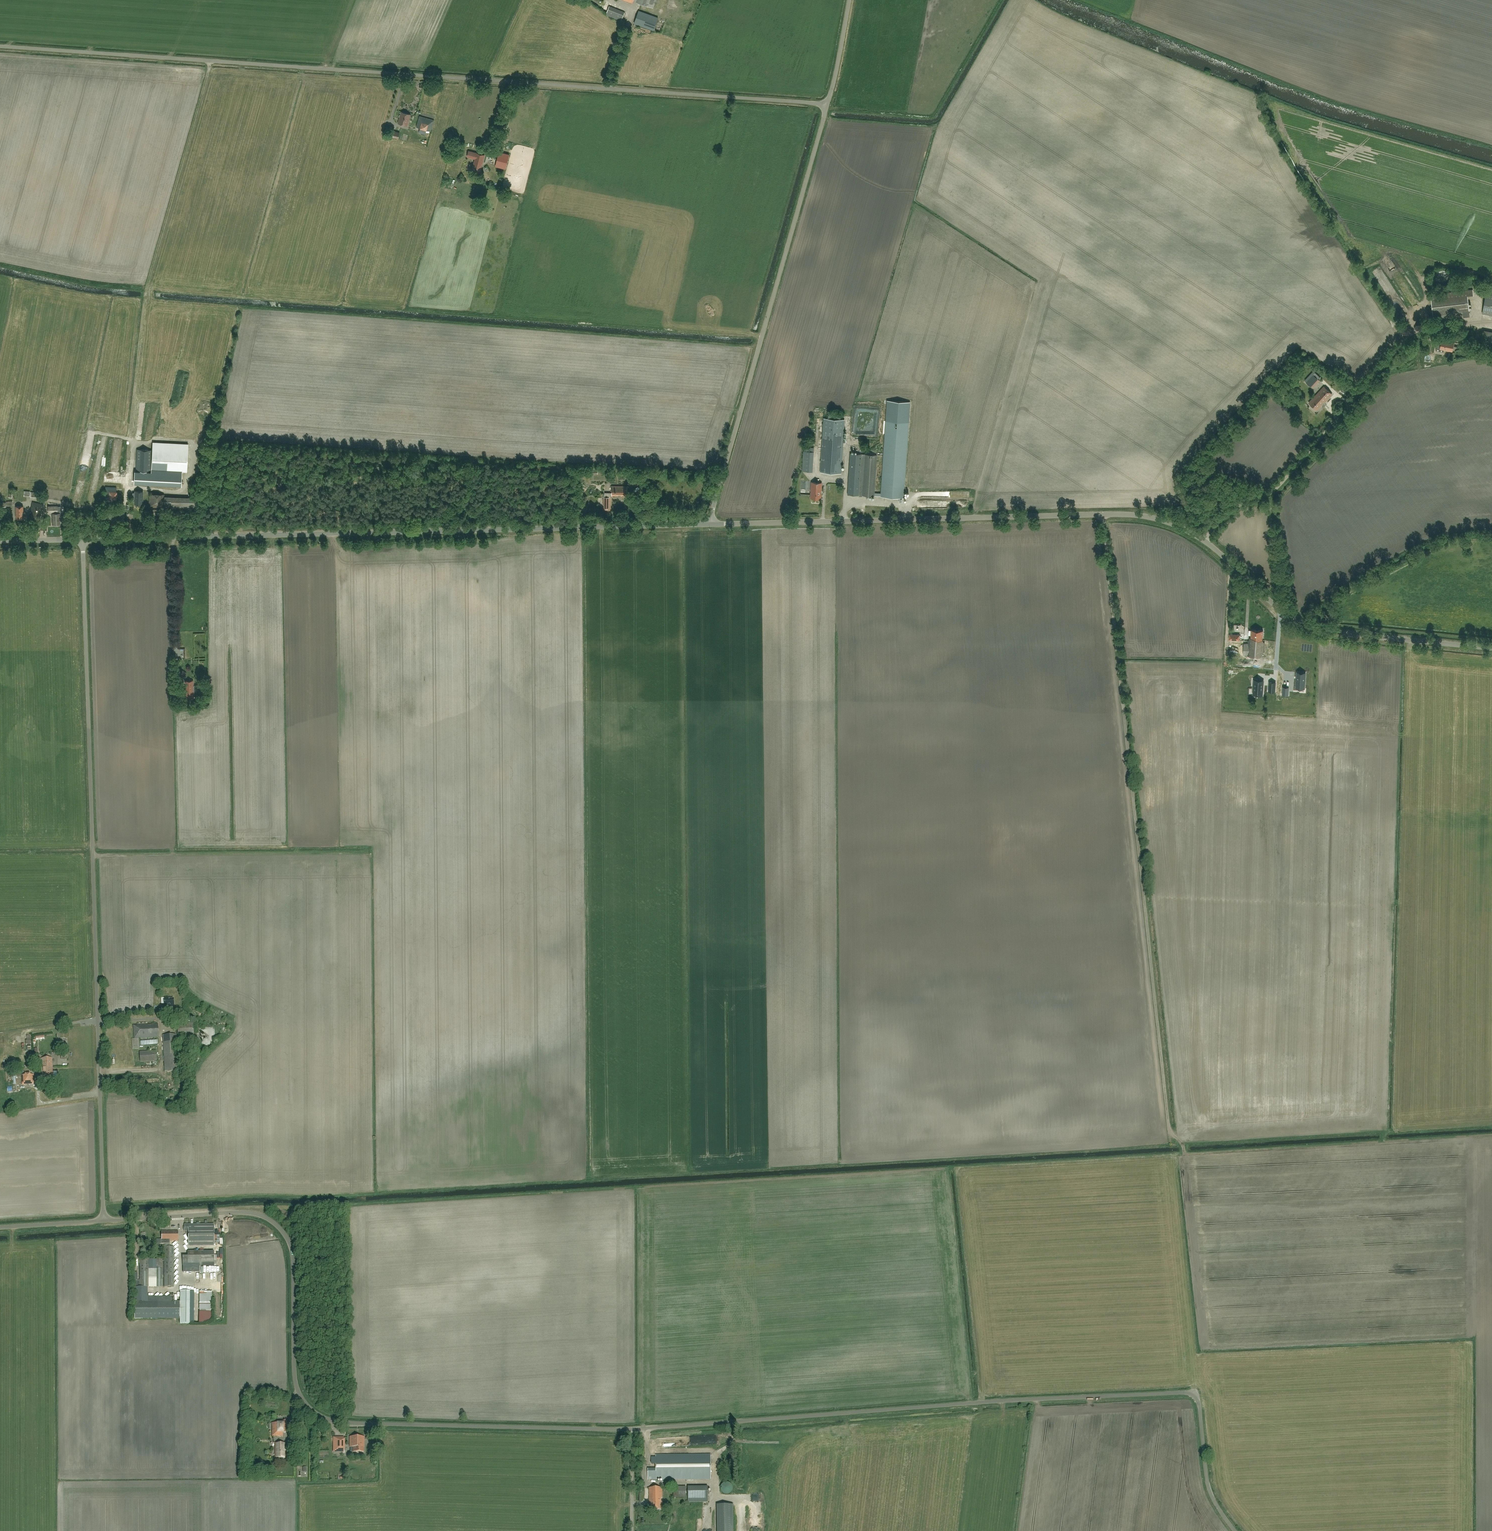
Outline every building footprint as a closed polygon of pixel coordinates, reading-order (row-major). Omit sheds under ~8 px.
[(621,21),(625,12),(609,6),(606,14),(621,21)] [(639,11),(635,22),(634,23),(653,30),(658,18),(639,11)] [(408,126),(411,114),(401,111),(398,123),(408,126)] [(420,116),(417,127),(420,128),(427,130),(431,131),(434,120),(420,116)] [(481,168),(484,155),(468,151),(467,156),(475,159),(472,170),(479,172),(480,168),(481,168)] [(499,152),(496,166),(506,169),(509,155),(499,152)] [(1439,270),(1437,270),(1436,271),(1435,273),(1434,274),(1434,275),(1433,277),(1434,279),(1434,280),(1435,282),(1436,283),(1437,284),(1438,285),(1440,285),(1442,285),(1443,285),(1445,284),(1446,284),(1447,283),(1448,281),(1449,280),(1450,279),(1450,277),(1450,275),(1449,274),(1448,273),(1447,271),(1446,270),(1445,270),(1443,269),(1442,269),(1440,269),(1439,270)] [(1470,313),(1468,295),(1474,295),(1473,290),(1431,294),(1433,317),(1463,313),(1463,317),(1470,316),(1470,313)] [(1486,294),(1482,314),(1489,315),(1491,316),(1491,295),(1486,294)] [(1444,352),(1444,349),(1445,349),(1445,350),(1448,351),(1449,350),(1452,351),(1454,341),(1442,339),(1441,345),(1437,344),(1436,350),(1444,352)] [(1312,375),(1306,382),(1311,386),(1317,380),(1318,379),(1313,374),(1312,375)] [(1324,402),(1332,394),(1324,386),(1308,403),(1316,410),(1322,404),(1321,403),(1322,401),(1324,402)] [(850,453),(847,494),(858,495),(859,495),(874,496),(874,495),(881,496),(904,498),(909,422),(910,402),(887,401),(886,421),(881,493),(874,493),(877,455),(862,454),(850,453)] [(823,418),(823,419),(820,472),(841,473),(845,419),(823,418)] [(135,471),(134,483),(163,484),(181,485),(182,471),(187,471),(188,444),(153,442),(137,441),(135,471)] [(812,471),(814,451),(804,451),(802,471),(812,471)] [(821,499),(821,486),(822,483),(811,482),(810,498),(821,499)] [(116,502),(116,487),(105,486),(105,502),(116,502)] [(605,493),(605,497),(603,497),(603,510),(610,510),(610,496),(610,494),(612,494),(612,495),(618,495),(618,494),(621,494),(621,495),(627,495),(627,486),(612,486),(612,493),(605,493)] [(133,493),(132,499),(135,499),(135,504),(142,504),(143,491),(135,491),(135,493),(133,493)] [(164,494),(149,494),(149,507),(196,508),(197,497),(164,496),(164,494)] [(39,525),(43,504),(32,502),(30,512),(32,512),(29,523),(39,525)] [(57,506),(48,506),(48,512),(53,511),(54,511),(54,513),(53,513),(53,517),(53,524),(60,524),(60,523),(63,523),(63,516),(59,516),(59,513),(55,513),(55,511),(57,511),(57,506)] [(115,525),(116,513),(108,513),(107,524),(115,525)] [(1264,656),(1265,642),(1262,640),(1263,630),(1251,629),(1251,638),(1250,638),(1249,641),(1248,641),(1248,644),(1231,643),(1231,654),(1264,656)] [(1277,644),(1277,661),(1287,661),(1287,644),(1277,644)] [(1271,687),(1283,687),(1283,666),(1272,666),(1271,687)] [(1300,685),(1305,685),(1306,672),(1297,672),(1296,687),(1300,688),(1300,685)] [(193,680),(185,681),(186,693),(188,693),(188,697),(194,697),(193,693),(194,693),(194,690),(194,691),(197,691),(197,685),(194,685),(193,686),(193,680)] [(1254,680),(1253,691),(1253,694),(1257,694),(1258,695),(1258,694),(1262,695),(1263,683),(1262,683),(1262,680),(1254,680)] [(165,1007),(174,1006),(173,999),(168,999),(168,998),(164,998),(165,1007)] [(178,1038),(194,1037),(193,1021),(177,1022),(178,1038)] [(139,1039),(159,1038),(158,1023),(147,1024),(147,1022),(137,1023),(137,1025),(133,1025),(134,1038),(131,1039),(132,1049),(140,1049),(139,1039)] [(165,1072),(179,1071),(177,1034),(162,1035),(165,1072)] [(140,1062),(157,1060),(156,1050),(140,1051),(140,1062)] [(53,1077),(52,1067),(52,1058),(41,1058),(42,1077),(53,1077)] [(22,1085),(34,1084),(34,1075),(30,1075),(30,1073),(25,1073),(25,1075),(21,1075),(22,1085)] [(214,1246),(214,1224),(184,1225),(184,1232),(188,1232),(188,1246),(214,1246)] [(170,1241),(178,1241),(178,1231),(162,1231),(162,1239),(161,1239),(161,1244),(170,1244),(170,1241)] [(164,1287),(174,1287),(174,1247),(164,1247),(164,1287)] [(183,1266),(202,1265),(214,1265),(214,1251),(188,1252),(188,1256),(183,1256),(183,1266)] [(140,1287),(149,1287),(149,1259),(140,1259),(140,1287)] [(199,1278),(199,1273),(192,1273),(192,1271),(188,1271),(187,1270),(191,1270),(191,1267),(184,1267),(185,1274),(188,1274),(189,1278),(196,1278),(199,1278)] [(135,1310),(135,1319),(159,1318),(159,1310),(135,1310)] [(288,1433),(288,1423),(272,1423),(272,1436),(283,1436),(283,1432),(288,1433)] [(344,1452),(344,1443),(344,1437),(338,1437),(334,1437),(334,1452),(344,1452)] [(364,1447),(364,1437),(350,1437),(350,1452),(364,1452),(364,1447)] [(285,1458),(285,1444),(275,1444),(275,1458),(285,1458)] [(648,1469),(648,1480),(711,1479),(711,1454),(656,1455),(656,1469),(648,1469)] [(729,1482),(727,1482),(725,1482),(724,1483),(722,1484),(721,1485),(721,1486),(720,1488),(720,1489),(721,1491),(722,1492),(723,1494),(724,1494),(726,1494),(727,1494),(729,1494),(731,1493),(732,1492),(732,1491),(733,1489),(733,1488),(733,1487),(732,1486),(732,1485),(731,1483),(729,1482)] [(686,1498),(686,1487),(674,1487),(674,1498),(686,1498)] [(688,1487),(688,1502),(708,1502),(708,1487),(688,1487)] [(651,1510),(662,1510),(662,1502),(661,1502),(661,1499),(662,1499),(662,1488),(649,1488),(650,1506),(651,1506),(651,1510)] [(735,1505),(718,1505),(718,1530),(734,1530),(735,1505)] [(738,1520),(746,1520),(747,1508),(739,1507),(738,1520)]
